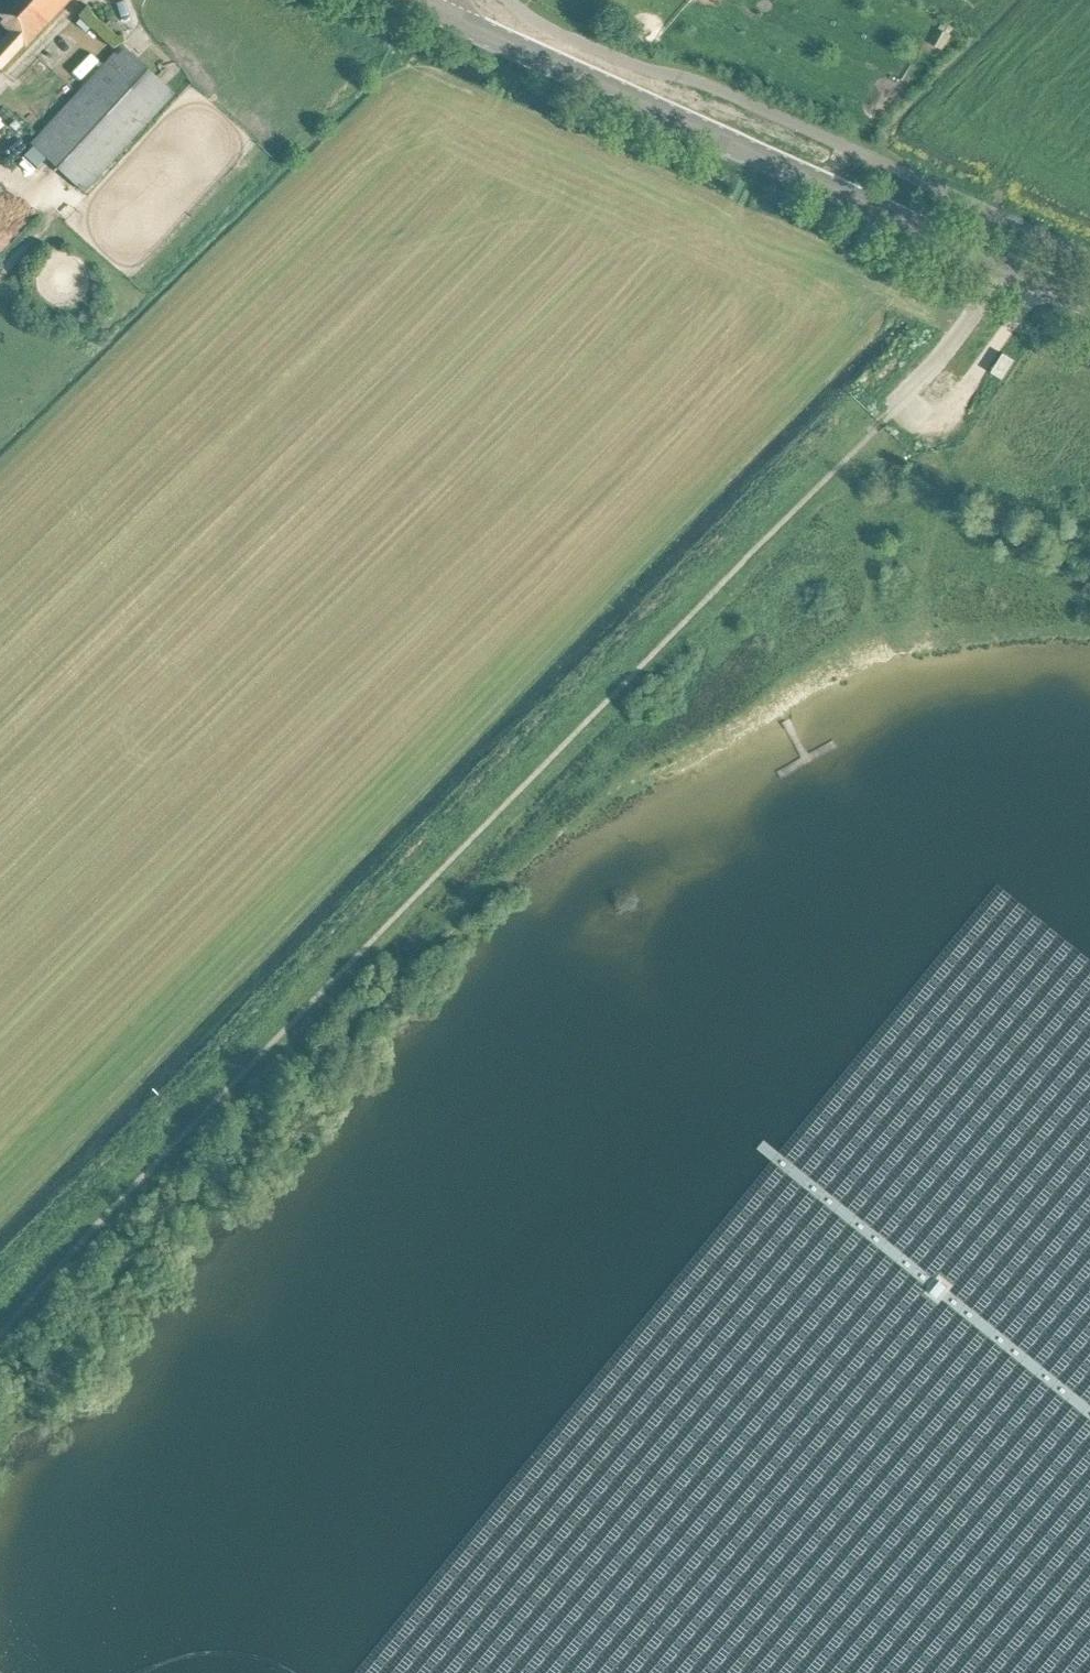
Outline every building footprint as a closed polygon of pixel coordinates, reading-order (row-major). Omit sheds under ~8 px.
[(0,2),(0,15),(3,18),(0,20),(0,22),(9,30),(0,40),(0,68),(23,43),(25,45),(68,0),(2,0),(0,2)] [(82,189),(173,92),(121,44),(30,141),(82,189)] [(1003,352),(992,371),(1003,378),(1014,359),(1003,352)]
